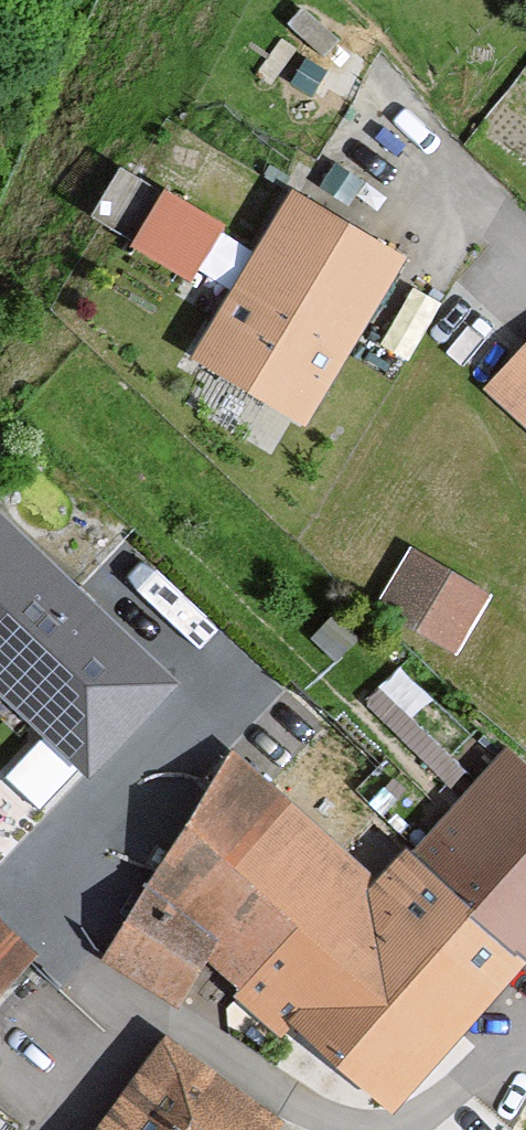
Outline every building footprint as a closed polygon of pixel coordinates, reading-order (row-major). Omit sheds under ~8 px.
[(166,197),(138,245),(189,275),(218,227),(166,197)] [(301,414),(394,261),(297,202),(204,355),(301,414)] [(490,387),(525,421),(525,349),(490,387)] [(0,521),(0,704),(82,781),(174,683),(0,521)] [(384,607),(458,651),(490,597),(416,553),(384,607)] [(501,746),(375,886),(228,751),(94,965),(172,1009),(199,961),(384,1112),(525,953),(525,770),(501,746)] [(0,917),(0,1020),(49,963),(0,917)] [(171,1057),(120,1129),(277,1129),(171,1057)]
